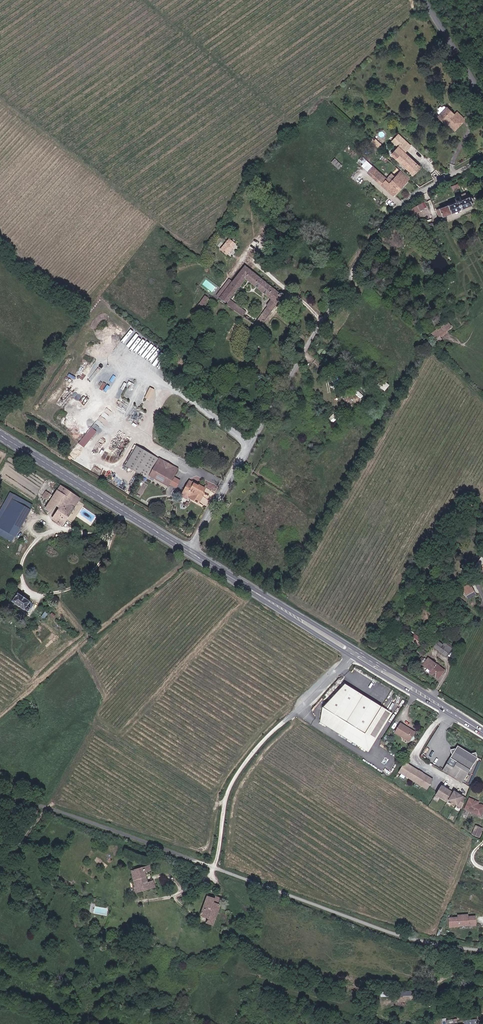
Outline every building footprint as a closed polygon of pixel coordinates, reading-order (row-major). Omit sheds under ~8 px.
[(442,114),(441,115),(439,117),(448,125),(450,123),(456,129),(464,121),(467,119),(459,112),(456,114),(449,107),(447,106),(442,106),(440,112),(442,114)] [(400,134),(393,141),(398,145),(404,151),(406,154),(408,156),(415,149),(400,134)] [(398,145),(391,153),(413,174),(420,166),(408,156),(406,154),(404,151),(398,145)] [(335,158),(331,162),(339,168),(342,165),(335,158)] [(360,164),(365,169),(367,171),(373,164),(366,158),(360,164)] [(386,179),(387,178),(373,164),(367,171),(380,183),(393,195),(409,179),(400,170),(389,182),(386,179)] [(462,199),(457,201),(460,210),(473,205),(472,203),(475,201),(474,198),(472,197),(470,198),(469,196),(467,197),(462,199)] [(441,218),(460,210),(457,201),(456,201),(446,206),(445,205),(444,205),(444,207),(437,210),(441,218)] [(221,249),(227,255),(236,243),(230,238),(221,249)] [(230,298),(246,277),(251,270),(245,265),(219,298),(242,316),(246,310),(230,298)] [(266,304),(268,305),(273,310),(282,298),(287,297),(287,292),(283,290),(280,294),(251,270),(246,277),(272,298),(266,304)] [(205,295),(197,306),(201,309),(209,297),(205,295)] [(268,305),(263,311),(268,315),(273,310),(268,305)] [(268,315),(263,311),(252,324),(258,328),(260,325),(262,327),(264,324),(262,322),(268,315)] [(448,321),(431,332),(435,338),(452,327),(448,321)] [(150,400),(155,389),(150,386),(145,397),(150,400)] [(79,444),(85,448),(96,430),(90,426),(79,444)] [(160,461),(137,448),(126,468),(148,480),(150,477),(160,461)] [(178,471),(160,461),(150,477),(168,488),(178,471)] [(183,492),(192,498),(190,501),(194,503),(196,506),(198,505),(205,491),(189,483),(183,492)] [(58,486),(59,487),(51,500),(55,503),(61,506),(53,518),(62,524),(81,497),(59,484),(58,486)] [(182,495),(190,501),(192,498),(183,492),(182,495)] [(32,507),(14,496),(4,512),(22,523),(32,507)] [(55,503),(51,500),(46,508),(51,510),(55,503)] [(4,512),(0,519),(0,533),(12,540),(22,523),(4,512)] [(474,595),(469,585),(460,589),(465,599),(474,595)] [(27,611),(30,606),(27,604),(29,600),(17,591),(11,600),(27,611)] [(443,645),(438,641),(433,646),(446,656),(450,650),(453,647),(446,642),(443,645)] [(436,679),(443,670),(427,658),(422,665),(429,671),(428,673),(436,679)] [(365,750),(372,739),(374,736),(389,713),(380,707),(368,699),(341,682),(325,706),(316,719),(338,733),(356,745),(365,750)] [(408,740),(413,731),(398,722),(393,731),(408,740)] [(456,750),(450,759),(443,771),(463,783),(478,759),(477,756),(474,753),(471,754),(462,749),(456,750)] [(403,761),(396,772),(425,789),(431,779),(403,761)] [(440,785),(434,794),(446,801),(451,792),(440,785)] [(453,791),(447,799),(460,807),(464,798),(453,791)] [(464,810),(479,816),(482,807),(475,803),(475,802),(468,799),(464,810)] [(140,887),(137,888),(135,889),(137,893),(157,887),(155,881),(150,883),(147,872),(152,871),(151,866),(132,871),(134,877),(137,876),(140,887)] [(216,900),(208,896),(201,916),(208,918),(206,923),(213,926),(220,908),(214,906),(216,900)] [(448,927),(457,927),(457,930),(467,930),(467,926),(466,922),(469,922),(469,927),(474,927),(474,918),(469,918),(469,919),(466,919),(466,916),(456,916),(456,918),(447,918),(448,927)]
